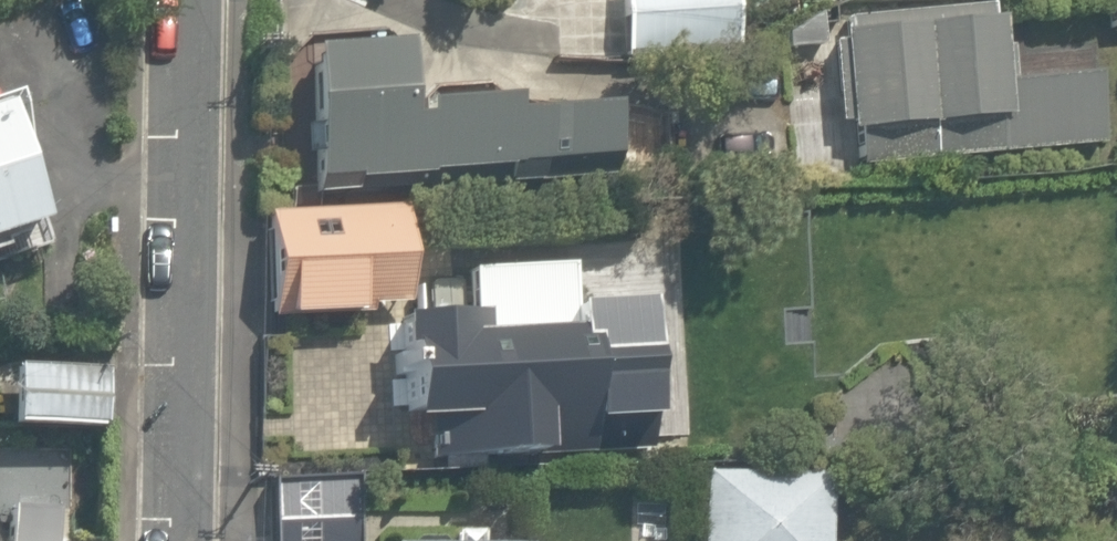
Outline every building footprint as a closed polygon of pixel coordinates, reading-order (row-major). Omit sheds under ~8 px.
[(608,18),(557,17),(556,66),(727,69),(728,0),(608,0),(608,18)] [(817,32),(825,133),(942,124),(945,160),(1090,149),(1085,74),(998,80),(993,19),(817,32)] [(291,188),(587,177),(585,128),(381,136),(378,56),(286,59),(291,188)] [(35,223),(19,165),(34,156),(12,90),(0,94),(0,235),(35,223)] [(250,211),(251,317),(360,316),(360,267),(393,267),(393,211),(250,211)] [(459,284),(395,283),(391,428),(425,429),(424,459),(569,463),(569,429),(648,431),(651,309),(573,307),(574,261),(459,258),(459,284)] [(0,375),(0,434),(95,435),(96,376),(0,375)] [(680,471),(678,540),(828,540),(830,476),(680,471)] [(258,475),(259,540),(357,540),(356,474),(258,475)]
